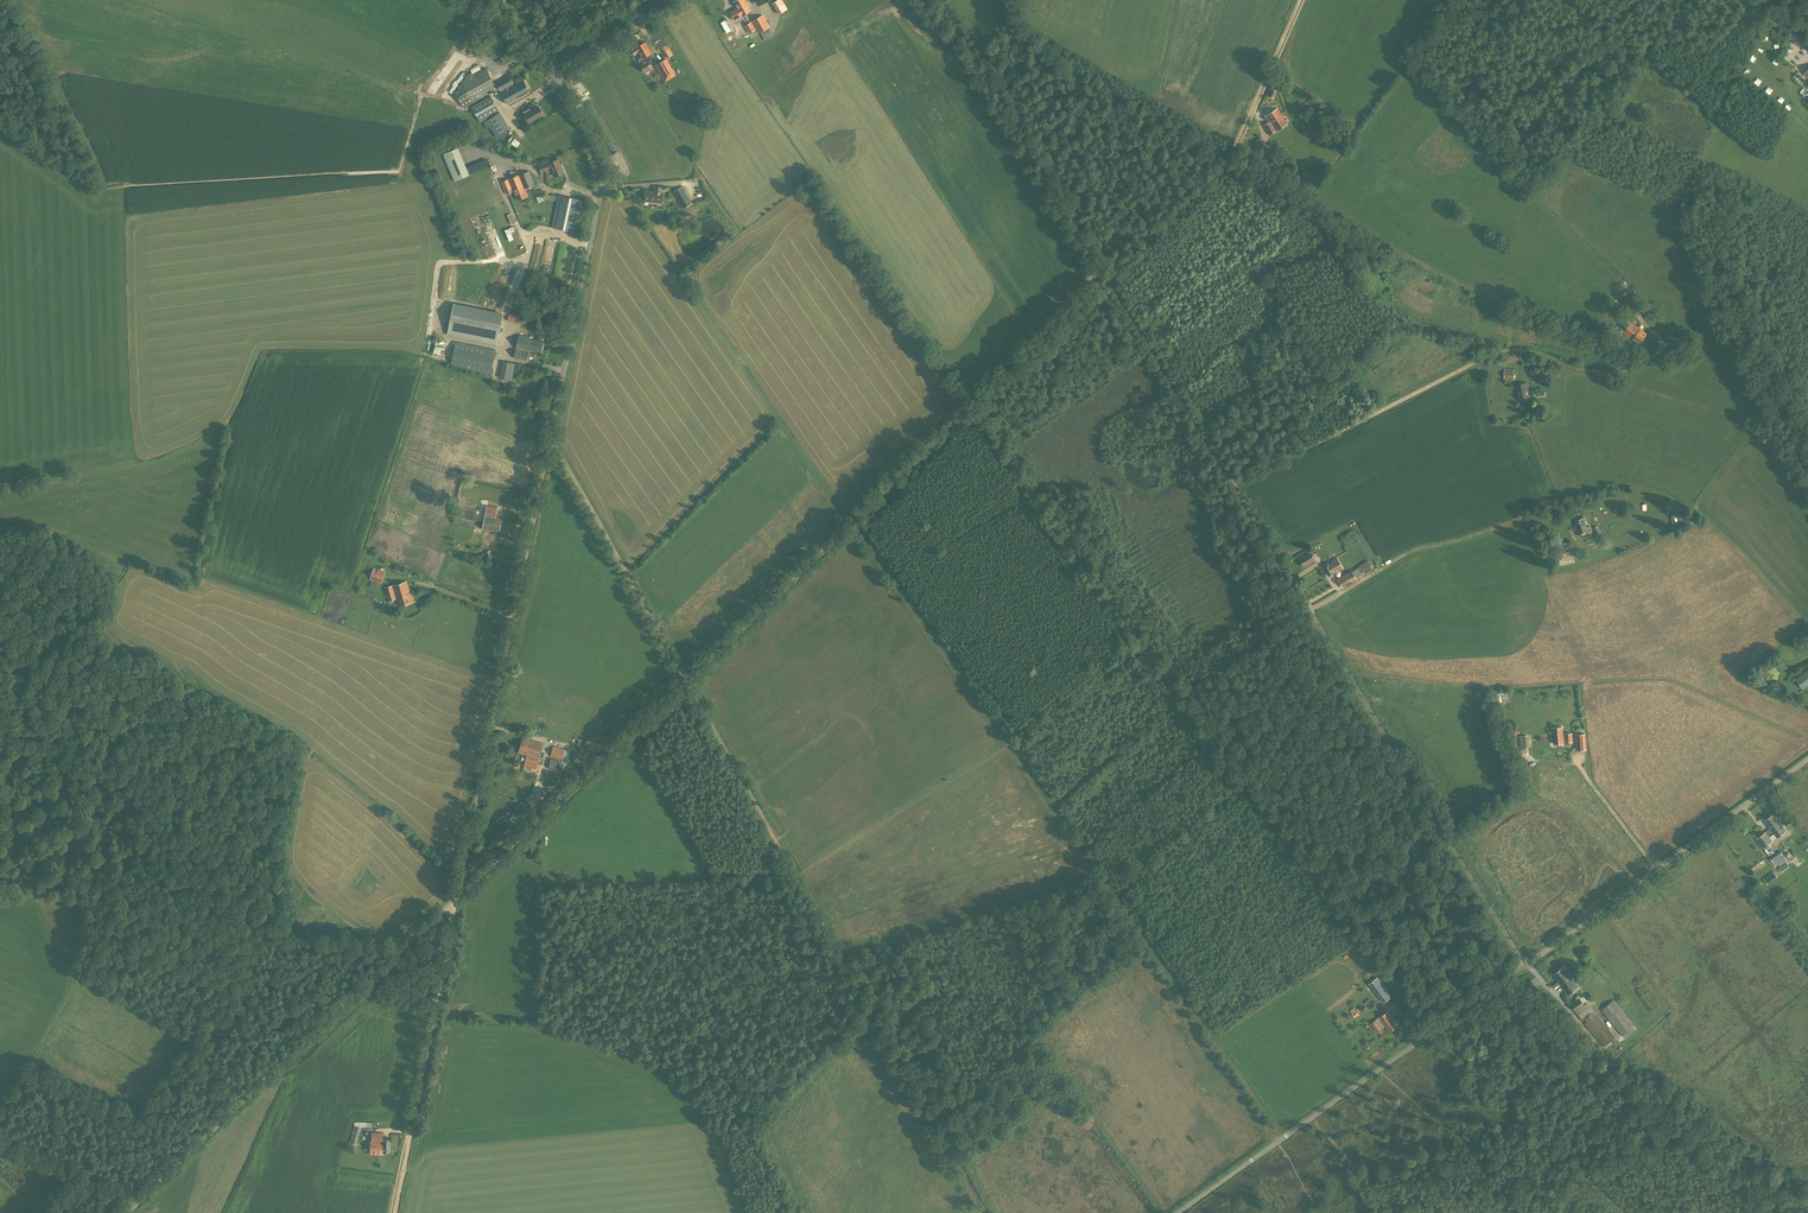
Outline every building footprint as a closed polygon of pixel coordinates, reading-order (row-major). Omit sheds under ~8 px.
[(737,8),(738,9),(740,8),(744,15),(751,11),(745,0),(737,0),(734,1),(737,8)] [(773,2),(776,8),(784,3),(783,0),(777,0),(773,2)] [(738,9),(737,8),(730,12),(734,20),(744,15),(740,8),(738,9)] [(773,36),(768,27),(770,26),(763,14),(751,21),(758,33),(760,32),(765,41),(773,36)] [(751,22),(744,26),(749,33),(756,29),(751,22)] [(639,61),(640,64),(650,58),(653,56),(651,52),(645,42),(632,49),(634,54),(639,52),(641,57),(640,57),(639,61)] [(661,48),(667,57),(673,54),(667,44),(661,48)] [(650,58),(640,64),(645,72),(652,68),(649,63),(652,62),(650,58)] [(655,65),(664,81),(676,74),(667,58),(655,65)] [(474,74),(482,69),(480,64),(471,69),(474,74)] [(493,84),(485,68),(461,81),(462,84),(457,86),(459,89),(455,92),(463,108),(493,91),(494,92),(499,89),(501,92),(507,104),(530,92),(523,80),(514,85),(509,75),(493,84)] [(1277,91),(1272,89),(1268,96),(1274,98),(1277,91)] [(471,106),(480,122),(499,111),(490,96),(471,106)] [(538,107),(532,110),(529,105),(522,109),(525,114),(529,122),(543,115),(538,107)] [(1269,122),(1264,126),(1270,135),(1287,124),(1277,108),(1265,116),(1269,122)] [(486,128),(489,126),(491,130),(494,128),(499,136),(510,130),(500,112),(484,122),(486,128)] [(476,136),(473,145),(482,149),(485,139),(476,136)] [(1258,140),(1251,153),(1262,159),(1264,155),(1267,156),(1272,148),(1258,140)] [(493,167),(490,159),(468,166),(461,147),(445,153),(454,180),(493,167)] [(553,170),(555,176),(563,173),(558,160),(539,167),(541,173),(551,169),(552,170),(553,170)] [(514,191),(517,200),(527,196),(524,188),(534,184),(529,171),(509,178),(501,181),(506,194),(514,191)] [(661,202),(662,187),(655,186),(654,192),(646,191),(645,200),(648,200),(648,201),(661,202)] [(673,192),(683,208),(692,203),(683,186),(673,192)] [(552,227),(576,232),(583,200),(559,195),(552,227)] [(1697,280),(1693,281),(1689,283),(1693,292),(1700,288),(1697,280)] [(1644,303),(1635,291),(1633,292),(1628,287),(1620,294),(1632,309),(1640,303),(1642,305),(1644,303)] [(447,334),(497,344),(503,313),(454,303),(447,334)] [(508,320),(525,324),(527,317),(509,313),(508,320)] [(1646,333),(1630,323),(1623,333),(1639,344),(1646,333)] [(514,358),(527,360),(529,349),(541,352),(544,342),(529,339),(530,337),(519,335),(514,358)] [(456,342),(450,366),(491,374),(495,350),(456,342)] [(1517,355),(1517,356),(1501,359),(1501,364),(1521,361),(1520,355),(1517,355)] [(503,361),(500,378),(512,380),(515,363),(503,361)] [(1504,369),(1504,380),(1514,381),(1514,369),(1504,369)] [(1527,383),(1516,385),(1517,393),(1518,393),(1520,401),(1530,399),(1528,391),(1529,391),(1527,383)] [(483,528),(500,531),(502,518),(496,517),(497,508),(487,506),(483,528)] [(1685,516),(1686,524),(1697,523),(1696,514),(1685,516)] [(1590,527),(1587,528),(1584,517),(1574,520),(1579,536),(1592,532),(1590,527)] [(1353,540),(1343,546),(1346,551),(1356,546),(1353,540)] [(1570,550),(1557,554),(1561,567),(1574,563),(1570,550)] [(1299,559),(1303,566),(1314,560),(1309,552),(1299,559)] [(1323,566),(1329,576),(1343,568),(1337,558),(1323,566)] [(1362,565),(1367,573),(1375,568),(1370,559),(1362,565)] [(369,570),(367,576),(370,577),(369,580),(381,584),(386,571),(379,568),(378,569),(374,568),(372,571),(369,570)] [(1336,578),(1343,589),(1357,580),(1350,570),(1336,578)] [(388,601),(397,598),(399,606),(414,601),(412,593),(410,594),(407,581),(385,588),(388,601)] [(1795,679),(1802,689),(1807,685),(1807,670),(1795,679)] [(1553,728),(1554,744),(1563,743),(1562,727),(1553,728)] [(1572,732),(1565,733),(1565,742),(1573,741),(1572,732)] [(1587,749),(1586,733),(1575,734),(1576,750),(1587,749)] [(581,746),(584,740),(576,737),(573,743),(581,746)] [(527,755),(524,765),(536,768),(543,743),(523,738),(519,752),(527,755)] [(550,756),(567,761),(570,751),(553,746),(550,756)] [(558,760),(550,758),(547,766),(556,769),(558,760)] [(526,798),(511,810),(521,822),(535,811),(526,798)] [(782,832),(784,831),(778,821),(780,820),(775,813),(771,815),(782,832)] [(1779,823),(1773,814),(1765,820),(1771,828),(1770,829),(1755,839),(1762,848),(1773,840),(1768,834),(1772,832),(1776,838),(1786,831),(1780,822),(1779,823)] [(536,842),(535,842),(535,837),(531,837),(531,842),(525,842),(524,853),(536,854),(536,842)] [(1787,859),(1780,850),(1769,858),(1776,867),(1787,859)] [(1802,864),(1796,855),(1778,868),(1781,872),(1794,862),(1800,866),(1802,864)] [(1768,875),(1764,879),(1768,884),(1778,877),(1771,868),(1766,872),(1768,875)] [(1558,982),(1560,984),(1571,976),(1569,974),(1568,975),(1563,968),(1554,974),(1559,981),(1558,982)] [(1571,976),(1560,984),(1568,995),(1578,987),(1571,976)] [(1370,985),(1383,1004),(1392,998),(1379,979),(1370,985)] [(407,996),(419,999),(420,993),(409,990),(407,996)] [(1570,1003),(1582,1019),(1593,1010),(1587,1001),(1584,1004),(1579,996),(1570,1003)] [(1622,1035),(1623,1034),(1626,1038),(1636,1030),(1633,1026),(1634,1026),(1613,1001),(1601,1010),(1622,1035)] [(1355,1018),(1359,1015),(1354,1009),(1350,1011),(1355,1018)] [(1397,1026),(1393,1020),(1394,1019),(1388,1011),(1379,1017),(1371,1024),(1377,1031),(1385,1025),(1390,1031),(1397,1026)] [(1582,1020),(1604,1046),(1611,1041),(1612,1043),(1616,1040),(1615,1038),(1594,1011),(1582,1020)] [(360,1132),(352,1132),(349,1142),(357,1144),(360,1132)] [(380,1146),(380,1133),(372,1133),(371,1141),(370,1141),(369,1154),(379,1154),(379,1151),(379,1146),(380,1146)] [(382,1133),(380,1133),(380,1146),(379,1146),(379,1151),(390,1151),(390,1139),(382,1139),(382,1133)]
